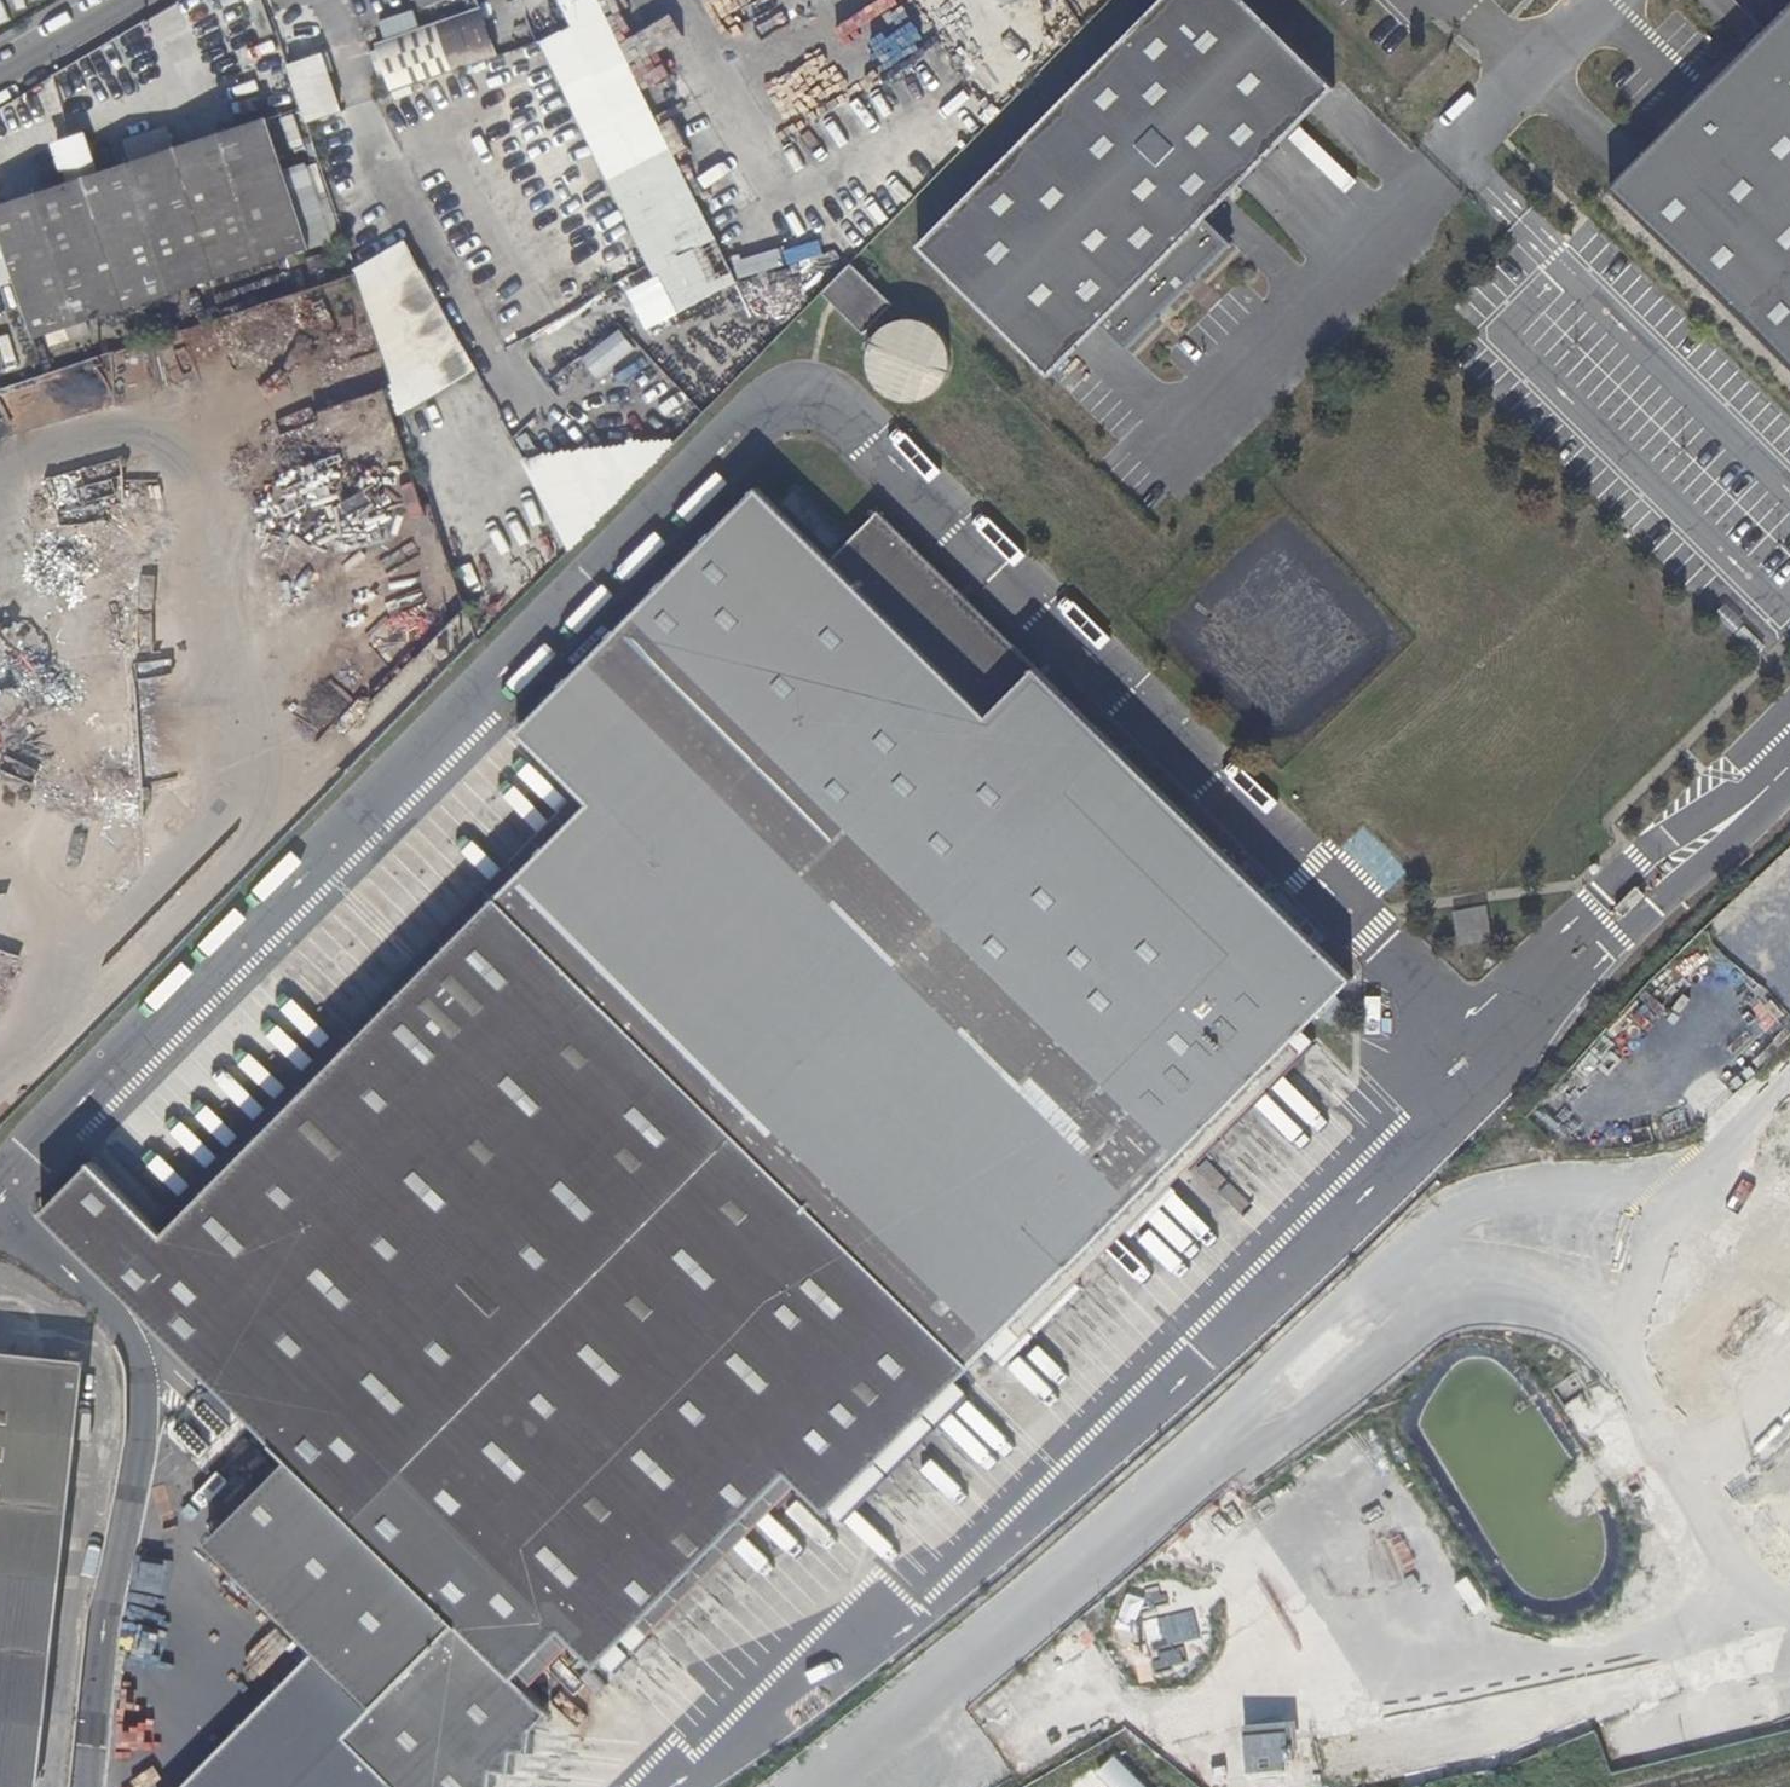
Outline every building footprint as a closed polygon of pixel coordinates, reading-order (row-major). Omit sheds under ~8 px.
[(369,36),(385,86),(496,51),(480,1),(437,15),(433,0),(409,0),(416,21),(369,36)] [(1010,0),(826,0),(735,60),(791,145),(1010,0)] [(1252,0),(1200,0),(941,264),(1071,393),(1122,342),(1148,367),(1253,260),(1227,234),(1357,103),(1252,0)] [(296,6),(272,14),(274,21),(294,82),(304,114),(340,103),(322,46),(318,48),(310,23),(302,26),(296,6)] [(294,82),(274,21),(254,27),(269,76),(262,78),(266,91),(294,82)] [(1631,203),(1789,359),(1789,41),(1631,203)] [(0,196),(0,226),(32,328),(306,243),(267,112),(0,196)] [(847,264),(818,293),(866,341),(844,362),(898,417),(954,362),(899,305),(893,311),(847,264)] [(513,730),(585,801),(349,1040),(277,970),(35,1212),(282,1459),(201,1540),(309,1648),(307,1650),(364,1708),(334,1738),(383,1786),(482,1786),(483,1775),(500,1777),(503,1756),(520,1758),(523,1731),(540,1713),(503,1677),(552,1630),(588,1665),(779,1475),(818,1513),(945,1384),(958,1372),(1347,982),(875,511),(827,559),(754,487),(513,730)] [(790,491),(778,503),(826,550),(838,538),(790,491)] [(1457,943),(1487,936),(1481,903),(1450,910),(1457,943)] [(70,1370),(0,1360),(0,1786),(21,1786),(70,1370)] [(1159,1648),(1202,1646),(1200,1616),(1157,1618),(1159,1648)] [(1231,1754),(1231,1786),(1280,1786),(1279,1753),(1231,1754)]
